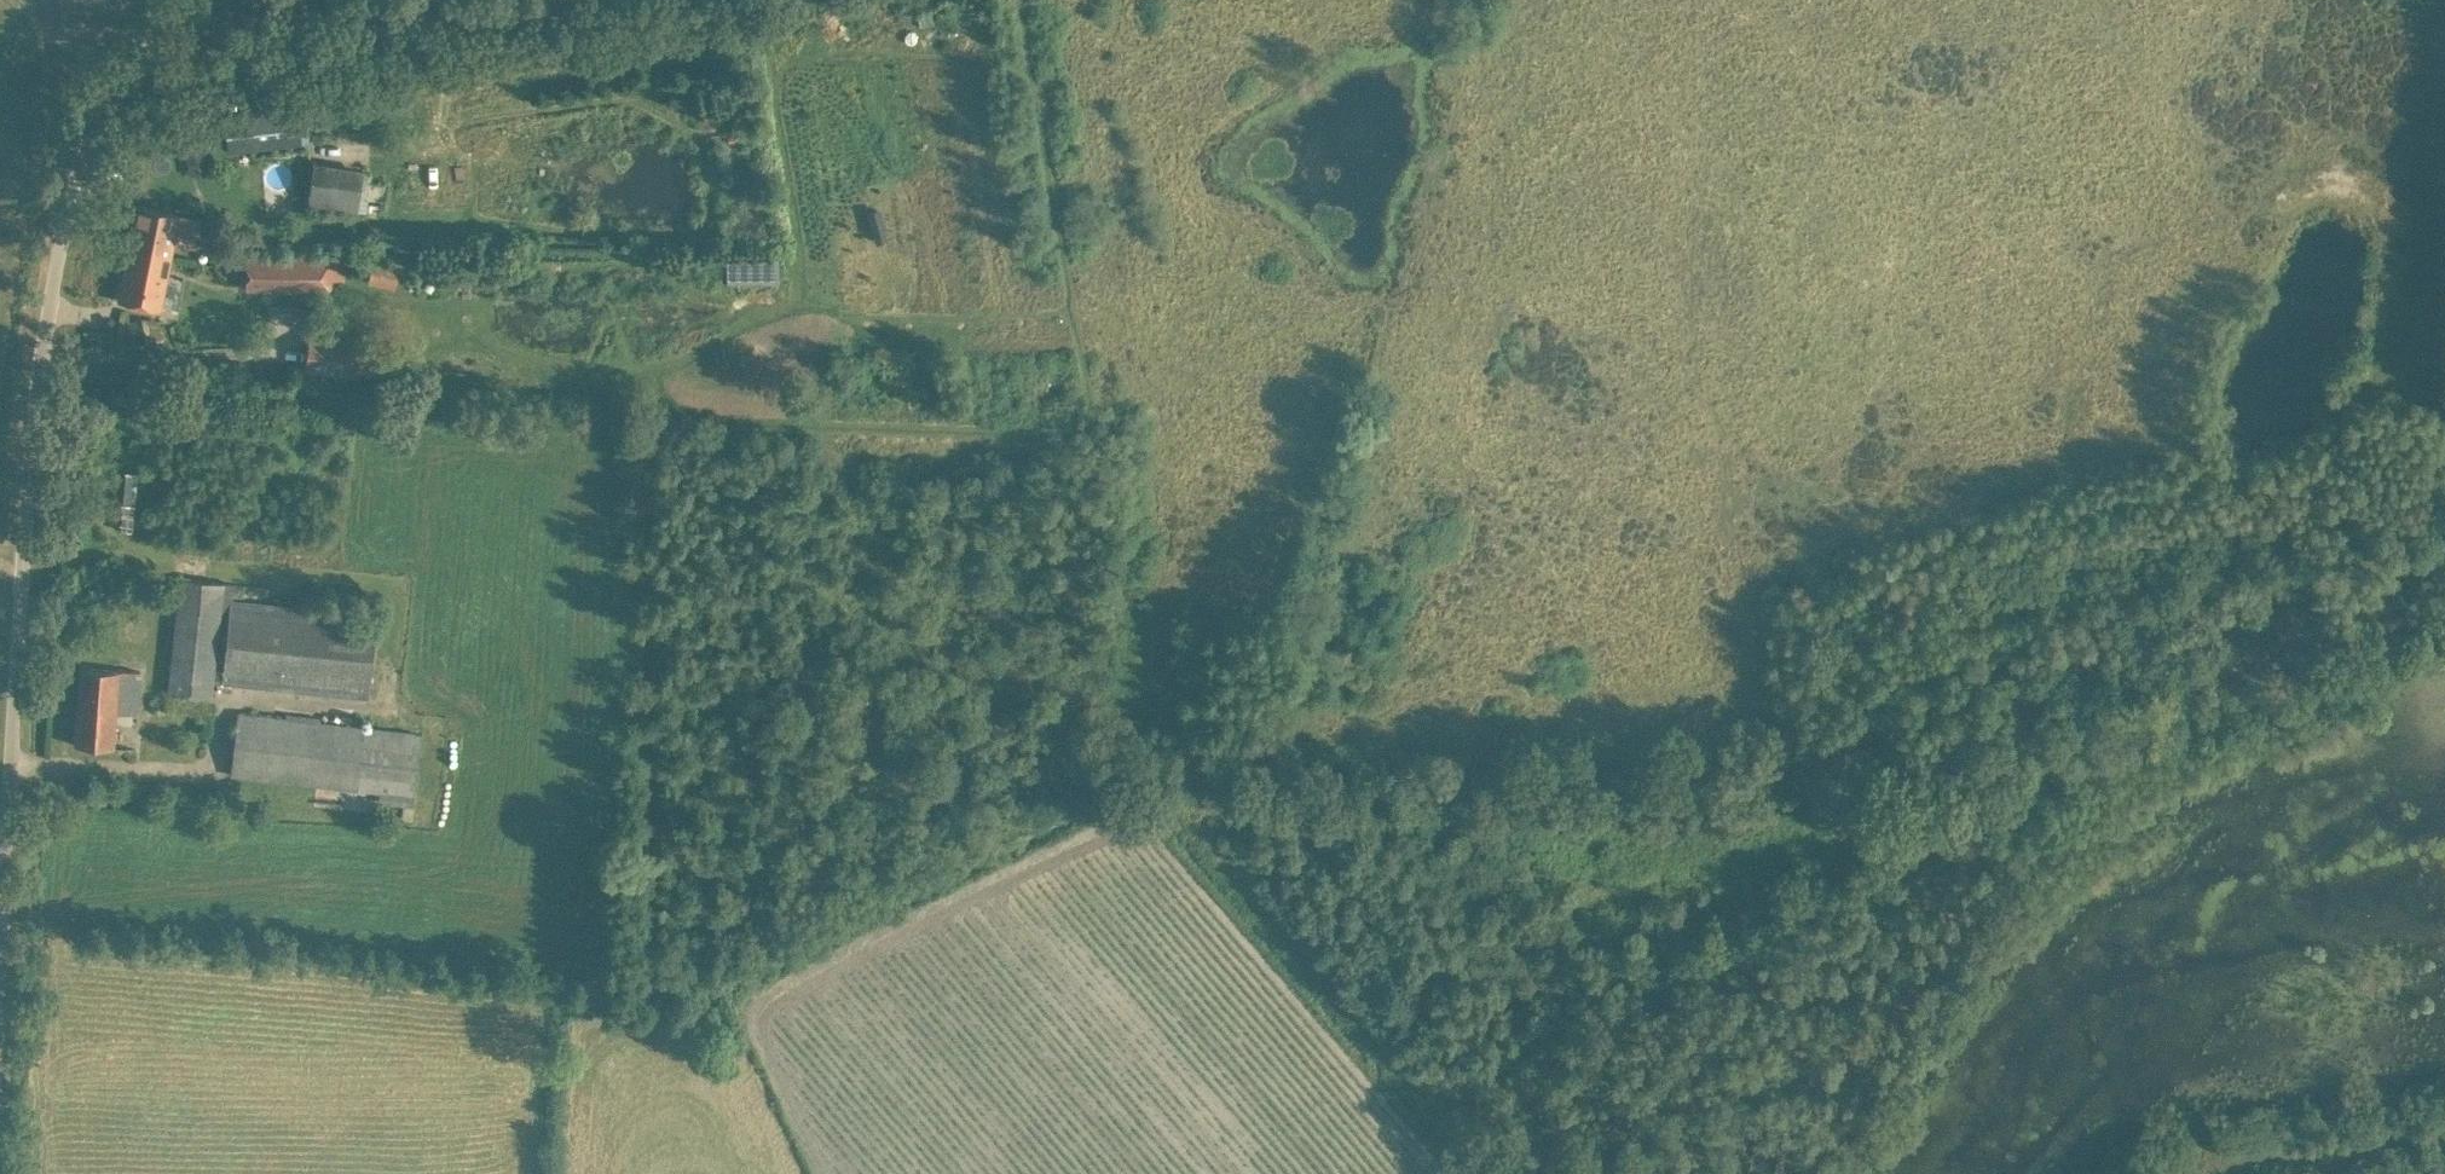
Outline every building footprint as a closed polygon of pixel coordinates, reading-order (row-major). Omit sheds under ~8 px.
[(231,149),(308,140),(304,106),(227,115),(231,149)] [(187,149),(205,147),(203,129),(185,131),(187,149)] [(357,215),(362,169),(312,163),(306,207),(357,215)] [(196,242),(201,216),(137,203),(129,247),(171,255),(175,238),(196,242)] [(161,307),(171,255),(129,247),(118,298),(161,307)] [(247,252),(246,289),(299,290),(299,286),(330,286),(330,278),(330,254),(247,252)] [(374,254),(368,281),(396,288),(402,260),(374,254)] [(359,375),(364,340),(313,334),(308,369),(359,375)] [(136,502),(137,468),(123,468),(123,502),(136,502)] [(368,696),(376,613),(233,598),(235,583),(181,577),(168,690),(212,694),(213,679),(223,680),(223,681),(368,696)] [(75,742),(75,743),(113,746),(115,720),(116,711),(132,712),(137,712),(140,669),(80,665),(80,666),(80,667),(75,742)] [(377,804),(413,808),(416,793),(423,733),(239,711),(232,771),(379,789),(377,804)]
